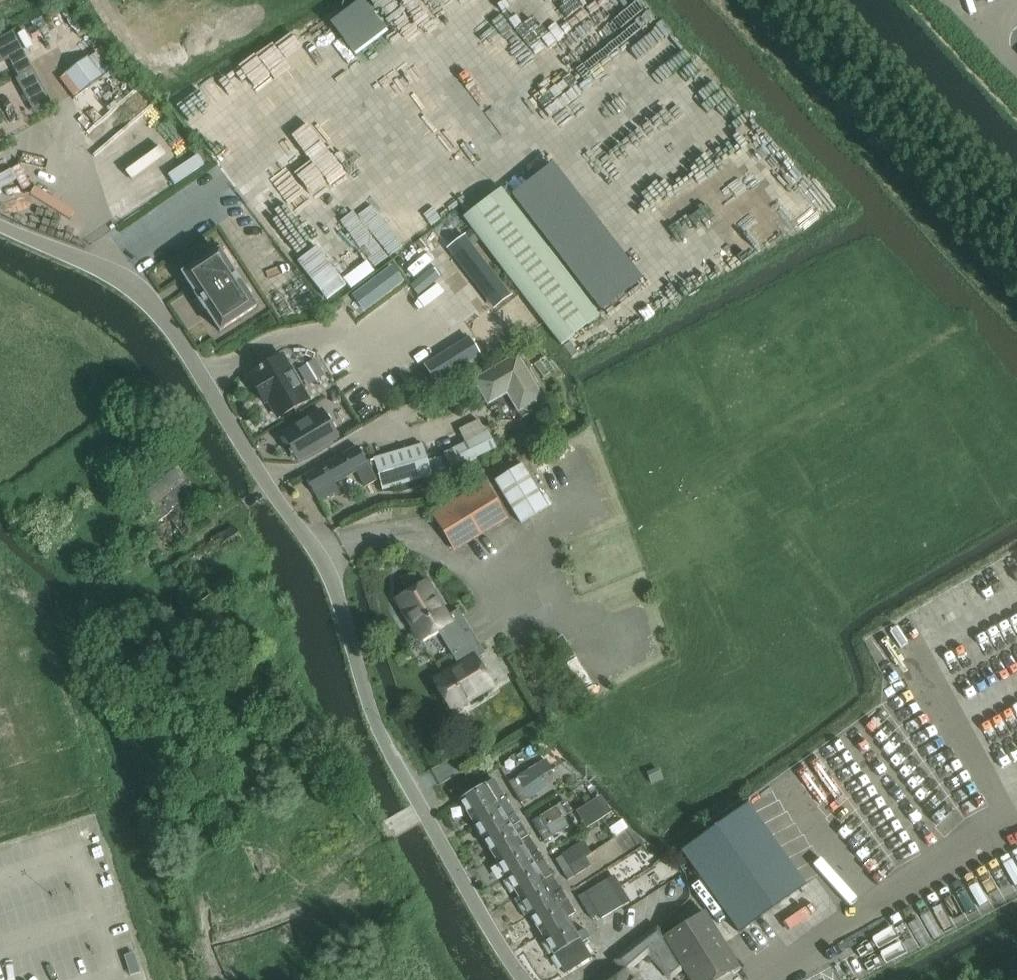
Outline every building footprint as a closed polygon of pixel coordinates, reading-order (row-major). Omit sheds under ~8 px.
[(564,89),(601,137),(625,118),(589,70),(564,89)] [(534,112),(571,159),(596,140),(559,93),(534,112)] [(464,219),(562,347),(600,318),(502,190),(464,219)] [(495,308),(514,294),(467,233),(448,247),(495,308)] [(316,248),(298,262),(328,300),(346,286),(316,248)] [(257,308),(219,251),(182,275),(196,296),(196,297),(205,311),(206,311),(220,332),(257,308)] [(471,340),(425,368),(435,384),(481,356),(471,340)] [(269,401),(279,419),(309,401),(301,389),(302,389),(303,385),(298,377),(294,376),(282,357),(253,374),(255,377),(250,379),(264,403),(269,401)] [(510,397),(519,412),(522,410),(528,412),(537,407),(538,401),(542,399),(518,358),(476,382),(489,404),(504,396),(505,391),(511,393),(510,397)] [(282,434),(299,462),(338,439),(333,430),(334,426),(331,421),(327,420),(322,411),(282,434)] [(466,444),(485,435),(479,421),(459,430),(466,444)] [(444,455),(451,471),(496,450),(488,433),(485,435),(466,444),(444,455)] [(373,460),(382,491),(431,477),(422,446),(373,460)] [(366,488),(376,482),(358,448),(304,477),(314,495),(315,494),(319,502),(339,492),(335,484),(357,472),(366,488)] [(429,462),(432,475),(445,472),(441,458),(429,462)] [(120,530),(94,551),(118,582),(144,562),(134,548),(144,541),(156,559),(193,535),(181,517),(201,501),(196,494),(173,461),(156,473),(150,465),(131,480),(150,510),(120,530)] [(495,481),(521,524),(548,508),(522,465),(495,481)] [(434,517),(455,551),(506,521),(485,487),(434,517)] [(438,632),(447,648),(472,633),(459,610),(448,617),(427,582),(399,599),(414,625),(412,626),(421,642),(438,632)] [(472,633),(447,648),(458,666),(433,681),(450,709),(475,694),(477,697),(493,688),(476,660),(485,655),(472,633)] [(522,789),(515,793),(521,804),(547,789),(540,778),(522,789)] [(508,783),(515,793),(522,789),(516,779),(508,783)] [(460,801),(471,820),(505,799),(493,780),(460,801)] [(603,794),(578,809),(588,826),(613,812),(603,794)] [(517,819),(505,799),(471,820),(483,839),(517,819)] [(740,933),(805,887),(747,805),(681,852),(740,933)] [(532,822),(538,832),(563,816),(557,807),(532,822)] [(563,816),(538,832),(545,842),(569,827),(563,816)] [(529,838),(517,819),(483,839),(495,859),(529,838)] [(278,835),(242,856),(255,878),(292,857),(278,835)] [(540,857),(529,838),(495,859),(507,878),(540,857)] [(232,843),(225,847),(231,858),(238,854),(232,843)] [(589,853),(583,844),(556,860),(562,870),(589,853)] [(220,850),(213,854),(219,864),(226,860),(220,850)] [(589,854),(589,853),(562,870),(568,881),(591,867),(585,857),(589,854)] [(552,876),(540,857),(507,878),(518,897),(552,876)] [(564,896),(552,876),(518,897),(530,916),(564,896)] [(579,897),(586,908),(612,891),(606,881),(579,897)] [(599,915),(602,919),(622,907),(612,891),(586,908),(592,919),(599,915)] [(576,915),(564,896),(530,916),(542,935),(568,919),(576,915)] [(241,913),(205,934),(217,955),(253,934),(249,928),(250,928),(241,913)] [(664,939),(690,979),(718,979),(738,968),(705,913),(664,939)] [(325,914),(288,935),(301,958),(338,937),(325,914)] [(577,934),(568,919),(542,935),(553,954),(587,934),(585,930),(577,934)] [(658,930),(617,962),(624,970),(664,938),(658,930)] [(253,934),(217,955),(229,976),(265,955),(253,934)] [(587,934),(553,954),(565,974),(592,958),(582,943),(590,938),(587,934)] [(301,963),(294,967),(300,977),(307,973),(301,963)] [(282,974),(286,979),(295,979),(289,970),(282,974)]
